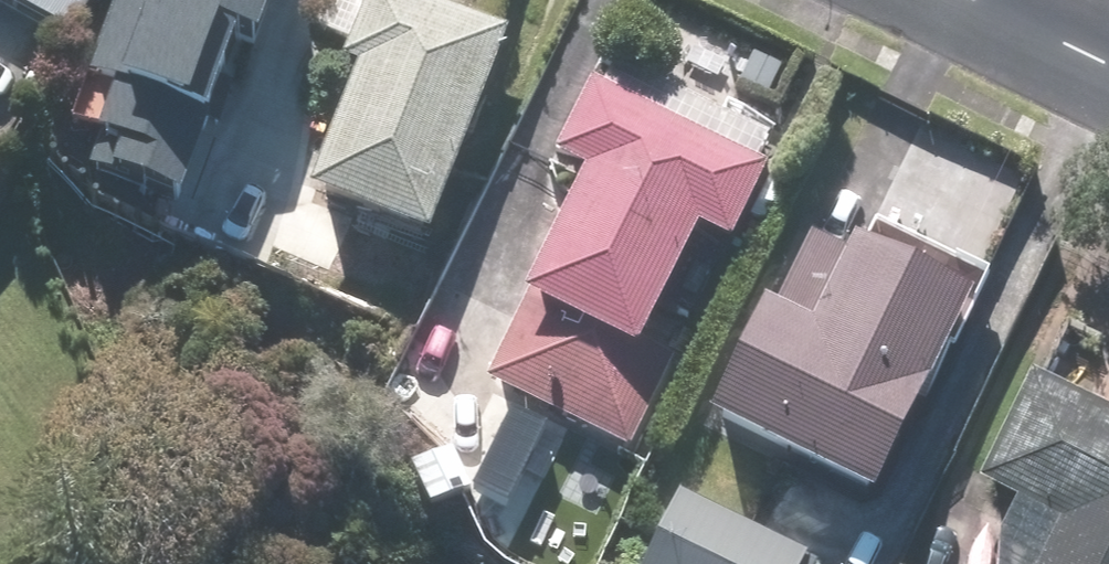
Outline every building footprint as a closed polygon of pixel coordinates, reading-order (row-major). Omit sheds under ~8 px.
[(71,37),(92,0),(5,0),(71,37)] [(85,89),(117,101),(89,178),(177,211),(230,67),(241,39),(259,45),(276,0),(118,0),(85,89)] [(508,34),(417,0),(369,0),(345,64),(361,70),(313,198),(431,242),(508,34)] [(558,161),(588,176),(527,300),(638,355),(700,230),(732,245),(767,172),(593,88),(558,161)] [(710,420),(874,500),(972,300),(856,243),(814,330),(766,307),(710,420)] [(525,304),(487,381),(630,451),(668,374),(525,304)] [(1031,375),(978,484),(1061,524),(1041,563),(1108,563),(1108,413),(1031,375)] [(678,497),(646,563),(804,563),(806,559),(678,497)]
